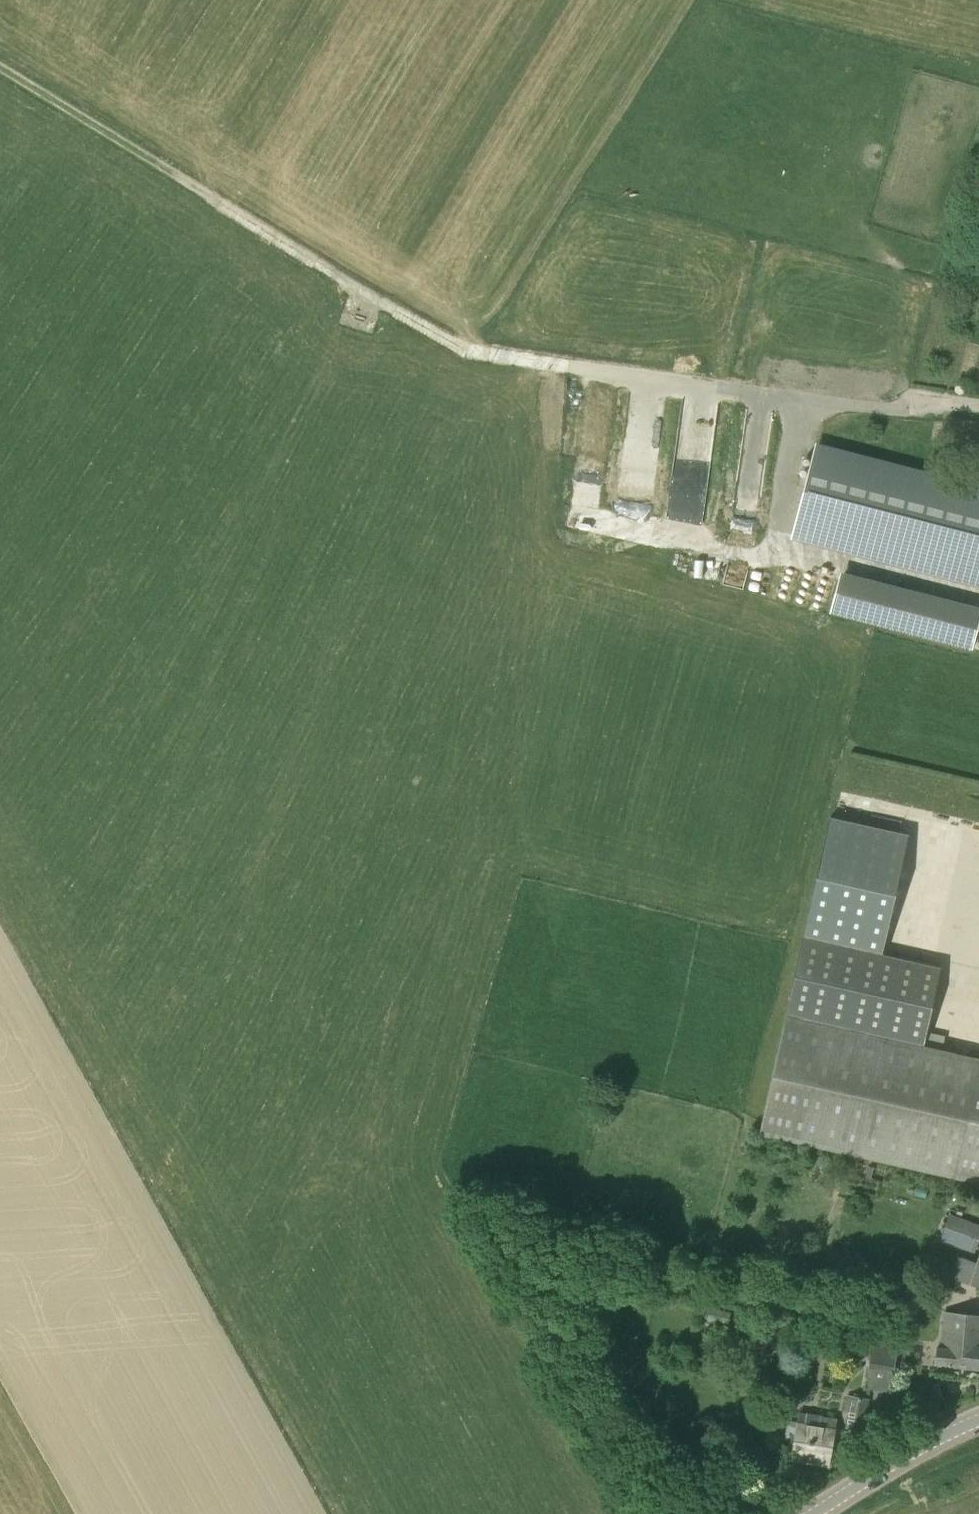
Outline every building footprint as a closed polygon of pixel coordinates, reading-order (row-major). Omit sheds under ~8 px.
[(817,446),(794,535),(978,584),(978,488),(817,446)] [(911,590),(901,630),(971,648),(978,619),(978,608),(911,590)] [(761,1134),(978,1184),(978,1058),(788,1014),(761,1134)] [(978,1241),(978,1226),(950,1216),(941,1242),(975,1253),(978,1241)] [(970,1261),(963,1282),(978,1287),(978,1264),(970,1261)] [(943,1312),(940,1347),(936,1347),(934,1365),(978,1369),(978,1316),(943,1312)] [(894,1372),(898,1347),(872,1343),(868,1368),(894,1372)] [(864,1431),(869,1398),(847,1394),(844,1411),(848,1411),(845,1427),(864,1431)] [(800,1414),(799,1421),(787,1419),(783,1438),(796,1440),(793,1458),(827,1463),(834,1419),(800,1414)]
